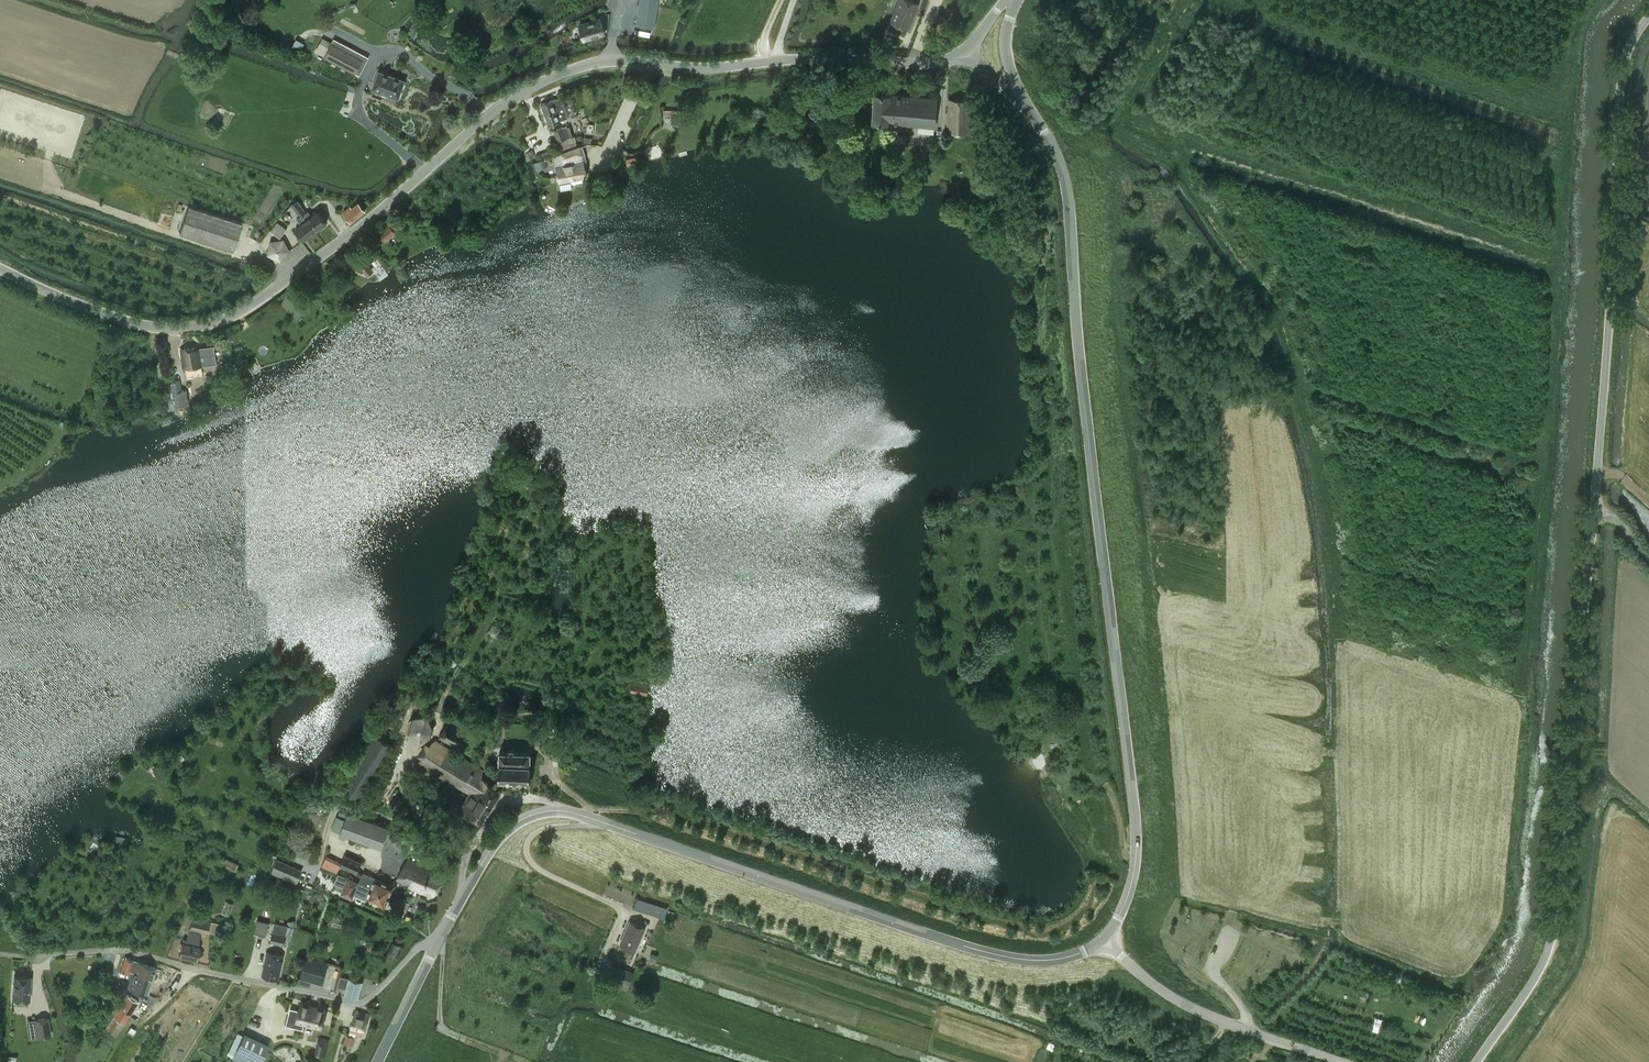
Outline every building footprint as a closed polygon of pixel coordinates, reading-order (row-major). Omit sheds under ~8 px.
[(658,0),(640,0),(636,25),(654,28),(658,0)] [(916,2),(910,0),(899,0),(891,21),(908,28),(914,13),(912,13),(916,2)] [(584,39),(605,33),(600,18),(579,24),(584,39)] [(355,72),(362,60),(323,39),(316,51),(355,72)] [(398,98),(405,80),(379,70),(372,88),(398,98)] [(349,86),(347,93),(353,95),(355,88),(349,86)] [(935,127),(937,98),(875,92),(872,122),(935,127)] [(548,124),(565,118),(558,98),(554,100),(553,99),(541,104),(548,124)] [(969,132),(971,99),(948,98),(947,131),(969,132)] [(681,114),(671,114),(671,124),(681,124),(681,114)] [(824,127),(826,118),(814,115),(812,125),(824,127)] [(0,118),(0,130),(28,140),(32,128),(0,117),(0,118)] [(554,130),(557,141),(574,135),(570,126),(567,127),(567,126),(554,130)] [(579,146),(562,153),(554,155),(559,181),(587,176),(584,161),(583,161),(582,154),(579,146)] [(628,166),(640,163),(639,156),(626,159),(628,166)] [(535,163),(537,170),(547,166),(545,159),(535,163)] [(296,210),(301,206),(297,200),(291,204),(296,210)] [(328,200),(322,203),(326,213),(332,210),(328,200)] [(352,208),(350,206),(343,212),(351,222),(365,211),(358,203),(352,208)] [(233,249),(242,223),(188,205),(179,232),(233,249)] [(303,214),(316,231),(327,223),(318,211),(312,215),(308,210),(306,212),(301,206),(296,210),(300,216),(303,214)] [(300,216),(297,218),(301,223),(296,227),(305,239),(316,231),(303,214),(300,216)] [(271,233),(281,238),(287,228),(277,223),(271,233)] [(443,229),(453,232),(455,226),(445,223),(443,229)] [(396,232),(389,224),(379,232),(386,241),(396,232)] [(284,240),(271,242),(272,236),(266,235),(263,245),(270,247),(268,254),(280,260),(290,251),(284,240)] [(365,258),(358,264),(367,276),(374,270),(365,258)] [(202,375),(201,365),(205,365),(202,348),(197,348),(197,346),(180,349),(183,368),(185,368),(186,378),(202,375)] [(173,398),(175,398),(176,405),(188,404),(186,390),(181,390),(179,380),(170,381),(172,392),(173,398)] [(630,681),(628,693),(645,696),(648,684),(630,681)] [(406,733),(421,744),(434,733),(428,717),(411,717),(406,733)] [(458,747),(468,730),(448,719),(439,737),(458,747)] [(361,798),(394,747),(374,734),(341,785),(361,798)] [(545,752),(552,752),(562,753),(562,739),(555,739),(555,742),(553,742),(545,742),(545,752)] [(479,824),(500,792),(482,779),(482,770),(437,740),(433,743),(418,762),(445,780),(447,777),(470,792),(459,809),(479,824)] [(530,782),(531,752),(514,751),(514,749),(509,749),(509,751),(500,751),(499,781),(530,782)] [(389,827),(348,812),(340,832),(381,848),(389,827)] [(126,846),(127,838),(117,837),(115,844),(126,846)] [(102,846),(96,855),(103,860),(109,850),(102,846)] [(322,866),(337,872),(342,862),(326,855),(322,866)] [(341,864),(357,872),(361,862),(345,855),(341,864)] [(445,870),(449,861),(439,856),(435,865),(445,870)] [(223,865),(234,871),(238,863),(226,858),(223,865)] [(271,871),(271,872),(297,883),(303,870),(280,860),(277,858),(276,861),(272,869),(271,871)] [(426,880),(432,870),(408,858),(396,880),(409,886),(414,877),(417,878),(418,877),(426,880)] [(414,877),(409,886),(434,897),(446,876),(432,870),(426,880),(418,877),(417,878),(414,877)] [(359,882),(389,896),(393,886),(363,872),(359,882)] [(385,906),(389,896),(359,882),(348,877),(341,893),(352,898),(354,893),(367,899),(367,898),(385,906)] [(634,908),(654,915),(665,918),(669,908),(658,905),(638,898),(634,908)] [(221,913),(229,916),(233,903),(225,900),(221,913)] [(193,916),(190,929),(187,940),(183,939),(179,956),(196,960),(200,946),(200,931),(207,933),(210,920),(193,916)] [(257,920),(254,932),(254,933),(266,936),(269,923),(257,920)] [(630,921),(621,943),(636,950),(645,928),(630,921)] [(284,944),(288,925),(275,922),(271,941),(284,944)] [(393,942),(387,956),(398,961),(404,947),(393,942)] [(278,979),(283,955),(267,952),(262,976),(278,979)] [(658,955),(651,953),(649,959),(656,962),(658,955)] [(321,988),(328,963),(306,957),(299,981),(321,988)] [(135,968),(134,972),(129,987),(147,993),(156,967),(137,961),(137,962),(125,958),(121,970),(129,973),(131,967),(135,968)] [(617,986),(627,990),(634,972),(615,964),(610,978),(619,981),(617,986)] [(30,1000),(31,976),(13,975),(12,999),(30,1000)] [(344,994),(348,976),(341,975),(337,992),(344,994)] [(358,999),(363,982),(349,978),(345,995),(358,999)] [(127,995),(118,1008),(129,1015),(138,1001),(127,995)] [(326,1009),(301,1003),(299,1010),(291,1008),(286,1024),(302,1028),(304,1023),(321,1028),(326,1009)] [(129,1015),(118,1008),(98,1038),(110,1046),(116,1036),(129,1015)] [(355,1010),(349,1032),(349,1034),(346,1033),(344,1042),(354,1045),(356,1037),(355,1036),(356,1034),(363,1036),(369,1015),(355,1010)] [(47,1017),(35,1019),(38,1037),(50,1035),(47,1017)] [(269,1045),(244,1033),(233,1057),(243,1061),(260,1061),(269,1045)] [(319,1038),(315,1056),(323,1058),(327,1040),(319,1038)] [(1272,1052),(1268,1061),(1283,1061),(1285,1058),(1272,1052)]
